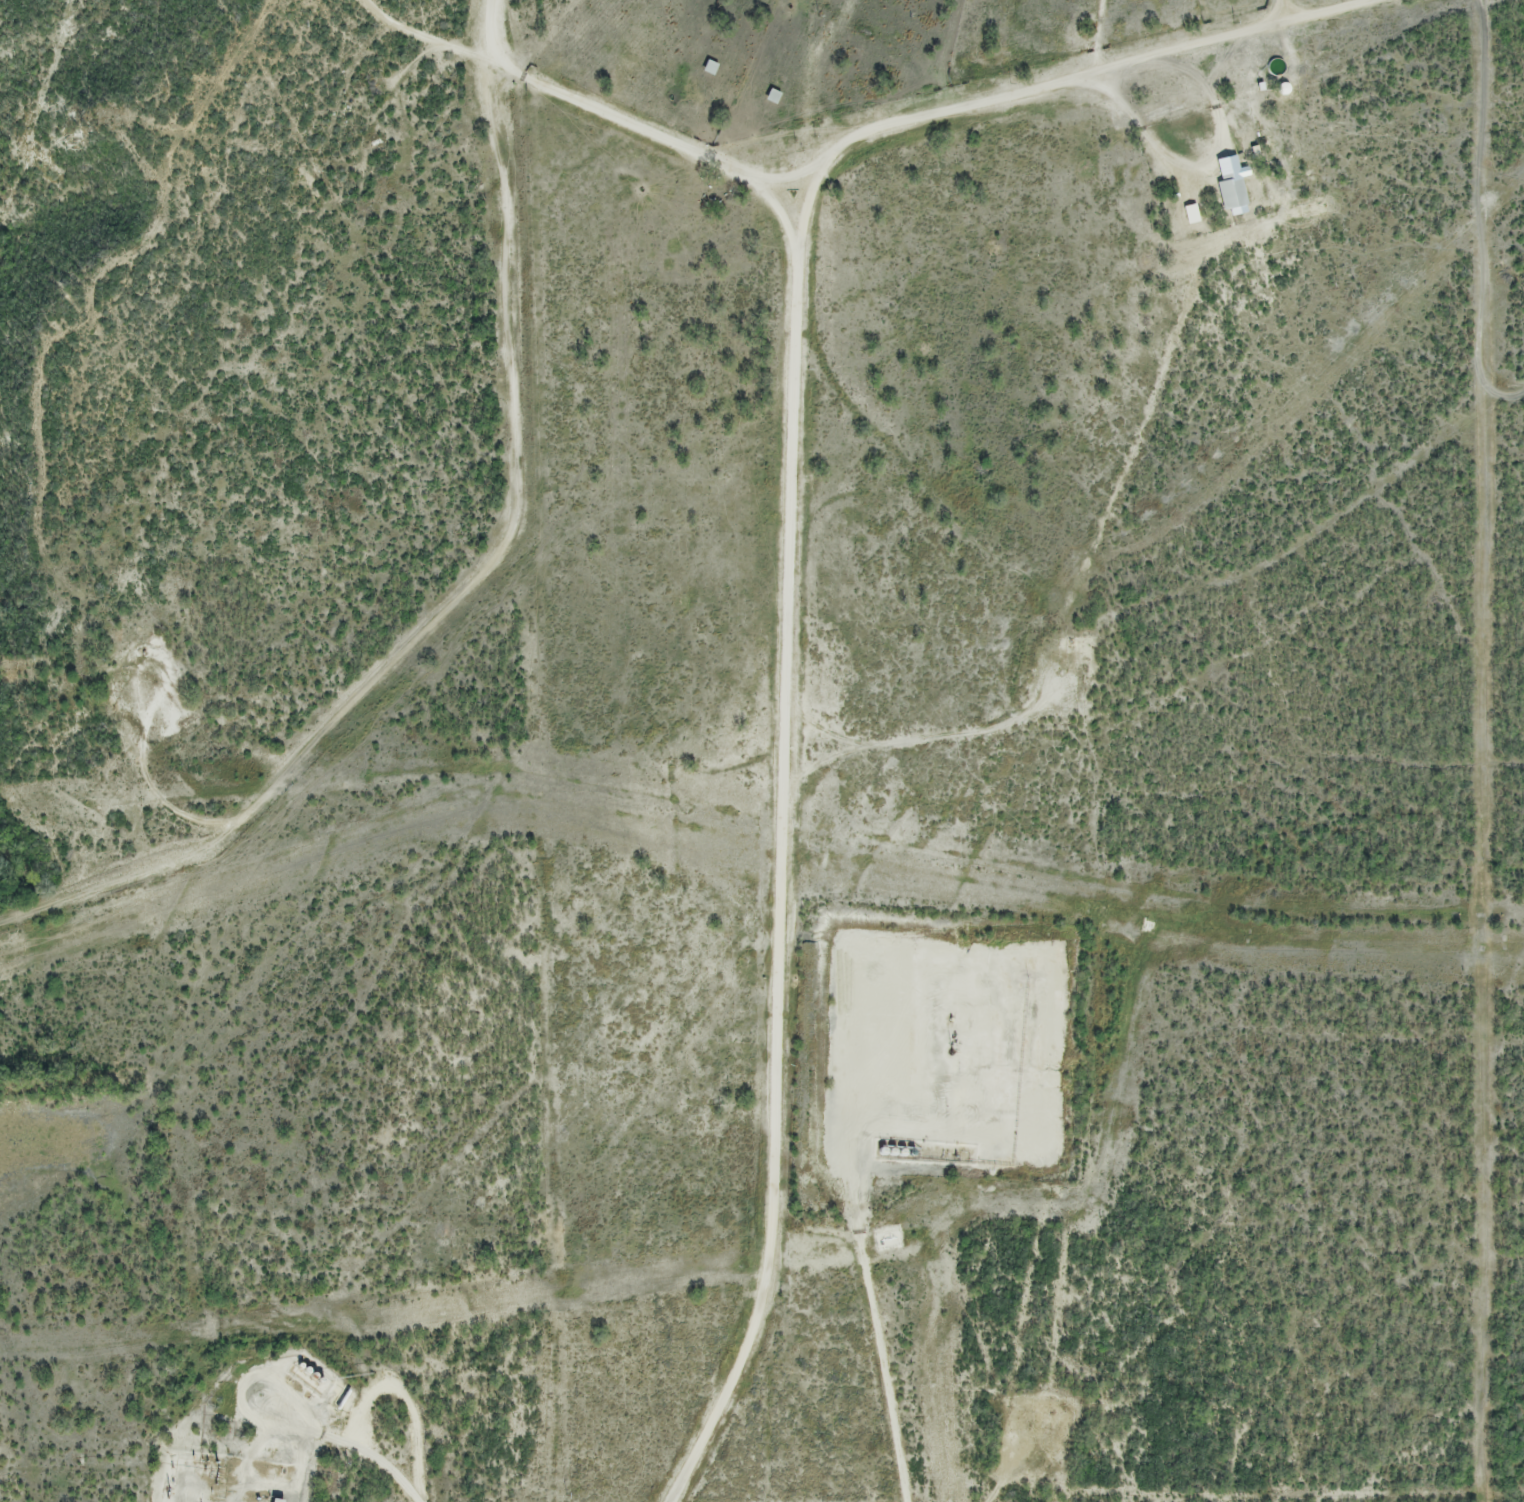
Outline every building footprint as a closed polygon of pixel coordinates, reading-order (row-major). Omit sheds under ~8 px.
[(712,73),(703,69),(708,59),(717,64),(712,73)] [(776,102),(767,97),(772,88),(781,92),(776,102)] [(1224,207),(1218,180),(1222,179),(1217,158),(1236,153),(1240,167),(1249,165),(1251,174),(1242,177),(1250,210),(1234,214),(1232,206),(1224,207)] [(1188,221),(1184,204),(1196,201),(1200,218),(1188,221)]
